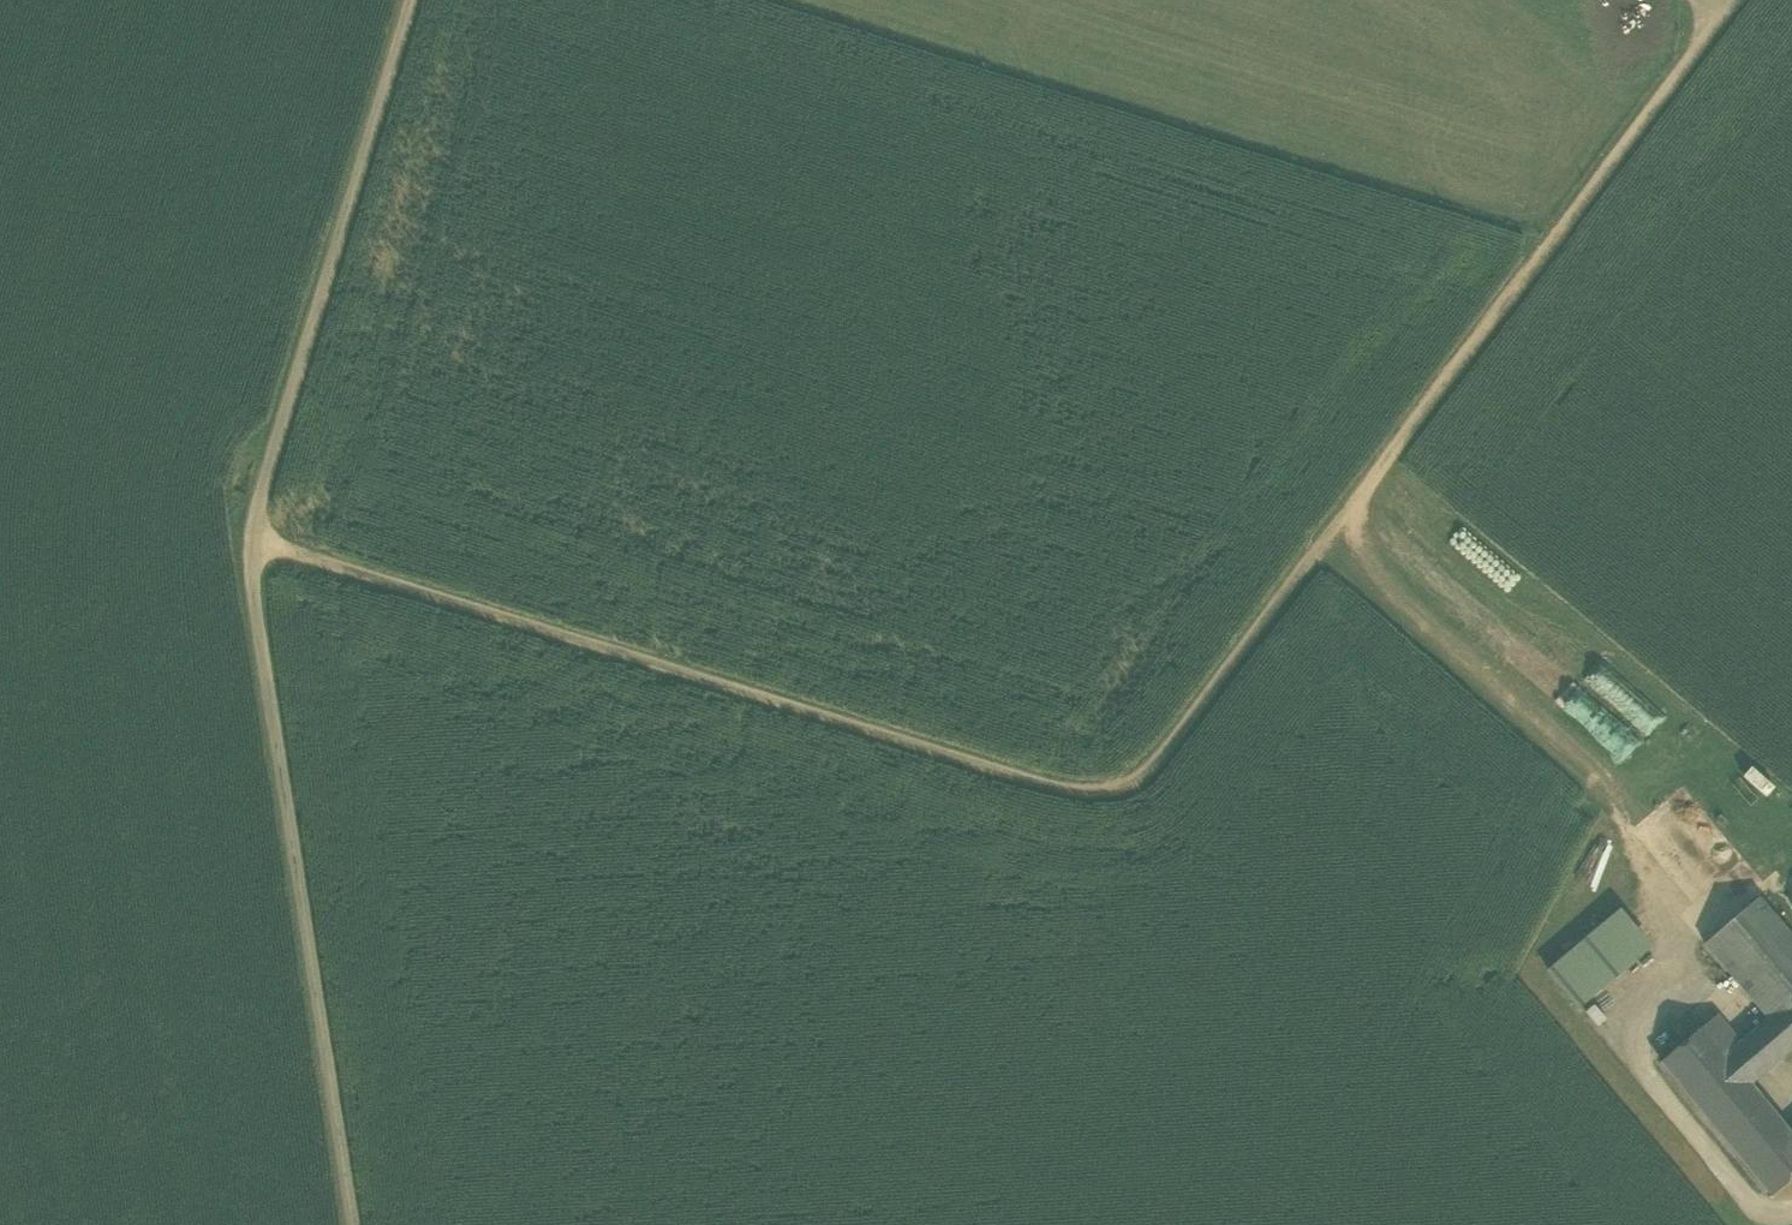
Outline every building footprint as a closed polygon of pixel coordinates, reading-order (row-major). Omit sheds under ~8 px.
[(1614,769),(1632,750),(1611,731),(1593,750),(1614,769)] [(1791,999),(1791,935),(1759,896),(1704,943),(1768,1019),(1782,1007),(1791,999)] [(1579,1009),(1651,949),(1621,912),(1548,973),(1579,1009)] [(1782,1007),(1791,1020),(1791,999),(1782,1007)] [(1779,1060),(1791,1049),(1791,1020),(1782,1007),(1768,1019),(1754,1031),(1779,1060)] [(1726,1055),(1741,1042),(1717,1014),(1661,1062),(1684,1090),(1726,1055)] [(1779,1060),(1754,1031),(1741,1042),(1766,1071),(1779,1060)] [(1766,1071),(1741,1042),(1726,1055),(1750,1084),(1766,1071)] [(1726,1055),(1684,1090),(1771,1196),(1791,1178),(1791,1136),(1750,1084),(1726,1055)]
